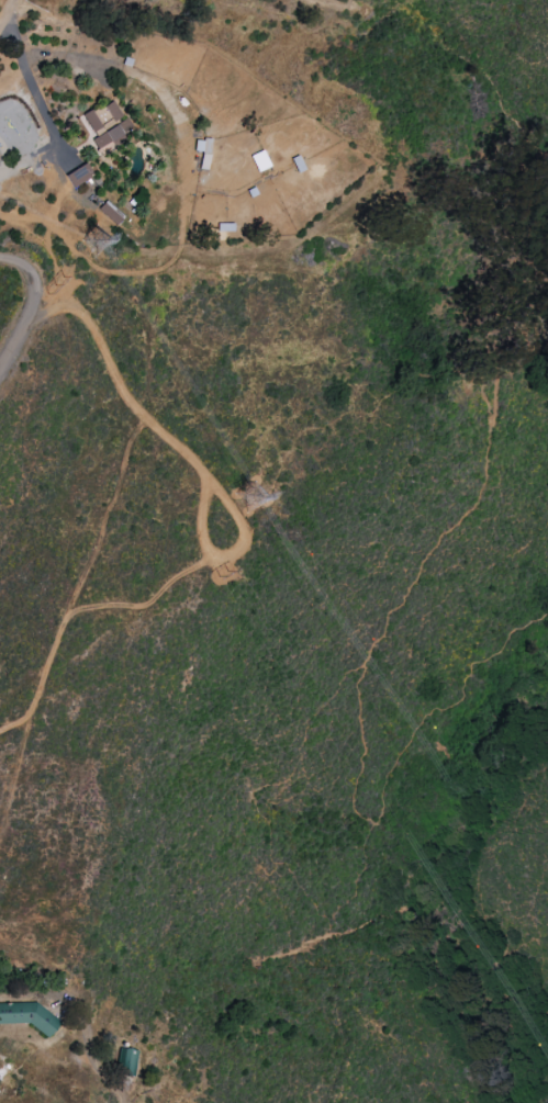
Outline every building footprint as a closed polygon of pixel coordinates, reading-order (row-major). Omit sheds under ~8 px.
[(82,117),(103,155),(115,148),(110,141),(130,129),(113,99),(82,117)] [(64,177),(72,189),(92,176),(84,163),(64,177)] [(122,216),(102,204),(97,211),(117,224),(122,216)] [(29,1023),(45,1038),(59,1024),(37,1002),(0,1003),(0,1024),(29,1023)] [(135,1049),(119,1048),(118,1075),(134,1076),(135,1049)]
